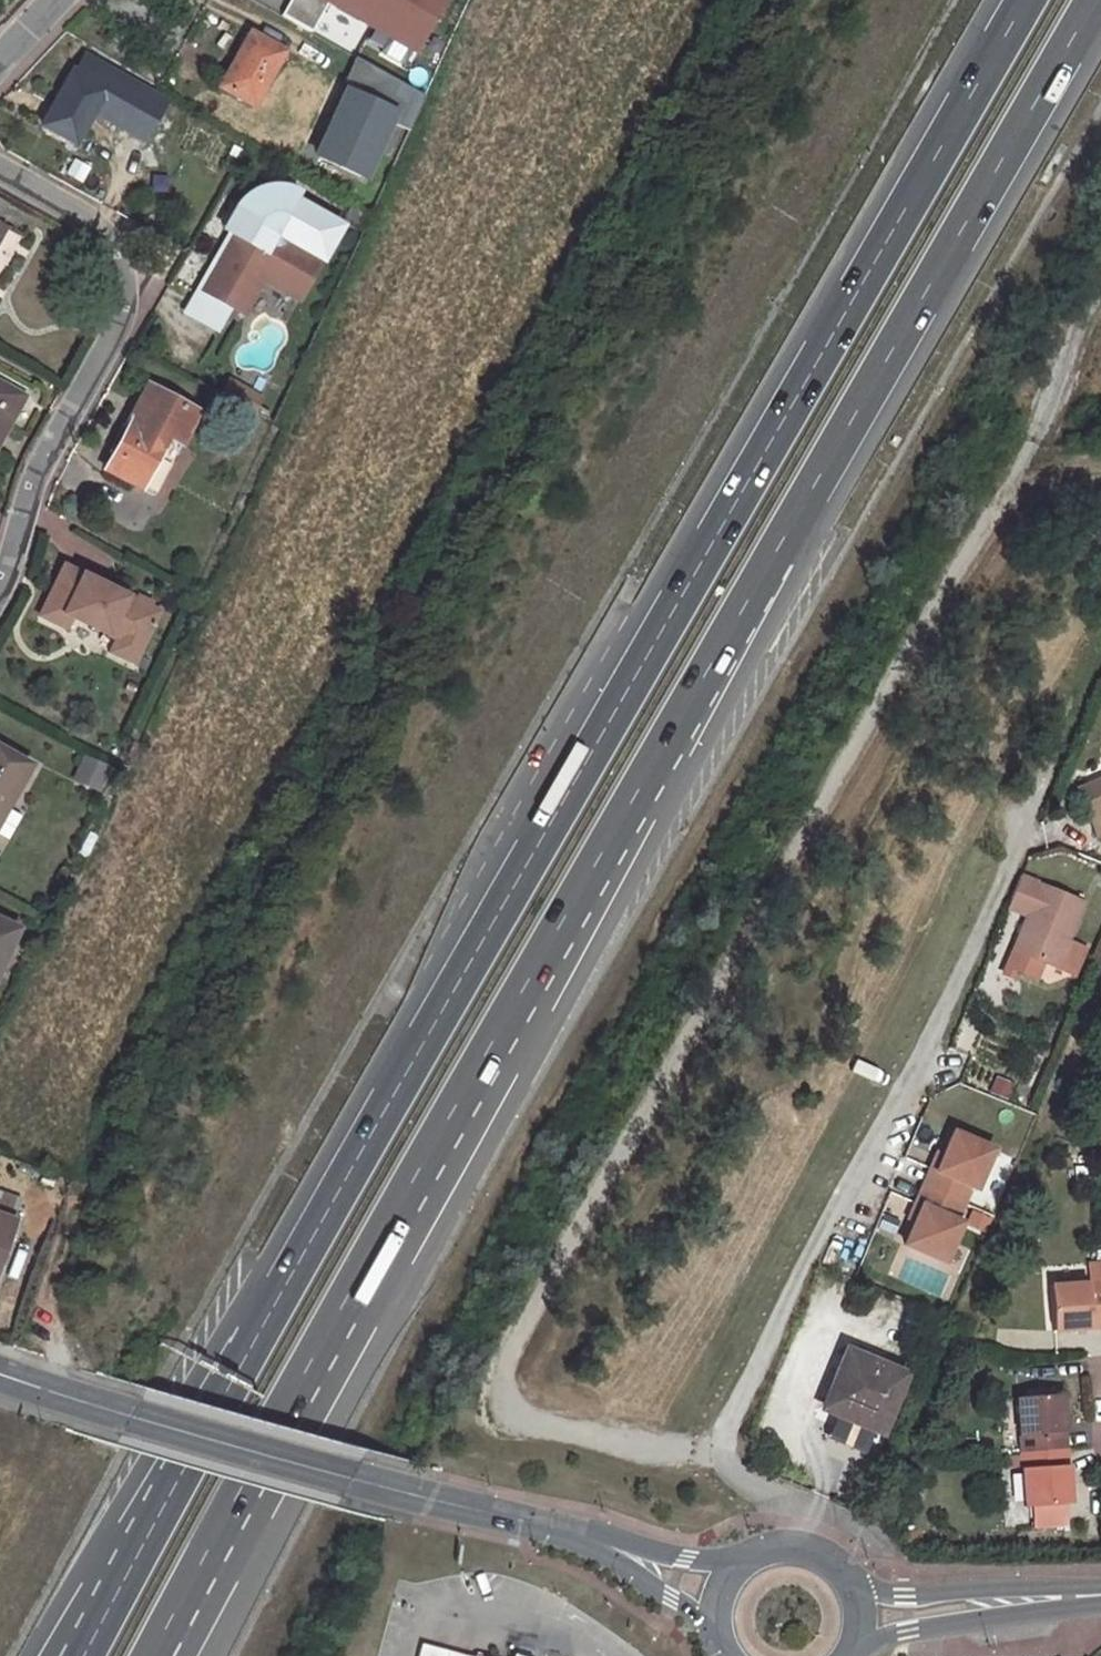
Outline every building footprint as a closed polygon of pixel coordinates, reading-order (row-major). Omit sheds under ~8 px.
[(435,0),(285,0),(278,18),(306,30),(314,11),(411,53),(435,0)] [(438,14),(456,25),(457,25),(464,9),(455,5),(453,8),(445,3),(438,14)] [(253,36),(282,53),(289,40),(260,24),(253,36)] [(253,108),(283,53),(282,53),(253,36),(251,35),(220,90),(253,108)] [(349,59),(301,160),(356,186),(387,121),(404,129),(421,93),(349,59)] [(82,79),(103,90),(113,71),(91,61),(82,79)] [(76,146),(107,92),(103,90),(82,79),(71,74),(41,127),(76,146)] [(208,266),(183,312),(219,332),(223,324),(235,302),(243,286),(208,266)] [(235,302),(223,324),(238,332),(249,310),(235,302)] [(300,317),(293,330),(302,334),(309,321),(300,317)] [(22,396),(0,385),(0,438),(22,396)] [(148,389),(105,472),(152,497),(196,414),(148,389)] [(63,569),(39,619),(59,628),(69,625),(71,621),(93,632),(95,628),(105,633),(103,636),(116,643),(118,650),(132,656),(139,654),(150,632),(152,633),(155,626),(153,625),(158,615),(148,610),(150,606),(138,600),(136,604),(63,569)] [(133,666),(139,654),(132,656),(118,650),(116,643),(110,655),(133,666)] [(28,766),(0,751),(0,816),(28,766)] [(1079,792),(1098,837),(1100,836),(1100,783),(1079,792)] [(1019,877),(1006,907),(1026,916),(1012,950),(1005,967),(1014,970),(1033,978),(1040,962),(1054,968),(1081,903),(1019,877)] [(6,957),(18,931),(0,923),(0,966),(6,957)] [(1014,970),(1005,967),(1002,973),(1011,977),(1014,970)] [(1008,1085),(993,1079),(988,1091),(1003,1098),(1008,1085)] [(916,1219),(905,1243),(945,1261),(962,1221),(957,1219),(971,1185),(977,1188),(994,1148),(954,1131),(944,1154),(937,1169),(931,1167),(916,1202),(922,1205),(916,1219)] [(931,1167),(937,1169),(944,1154),(938,1152),(931,1167)] [(916,1202),(910,1217),(916,1219),(922,1205),(916,1202)] [(23,1230),(0,1223),(0,1298),(23,1230)] [(1100,1281),(1100,1262),(1089,1263),(1090,1282),(1100,1281)] [(1100,1327),(1100,1281),(1090,1282),(1048,1285),(1052,1330),(1081,1328),(1100,1327)] [(825,1410),(838,1415),(841,1409),(849,1413),(852,1406),(870,1413),(885,1420),(903,1374),(845,1350),(823,1405),(825,1410)] [(1016,1397),(1020,1451),(1065,1448),(1063,1421),(1061,1394),(1016,1397)] [(841,1409),(838,1415),(872,1428),(874,1422),(867,1419),(870,1413),(852,1406),(849,1413),(841,1409)] [(1065,1448),(1020,1451),(1023,1506),(1032,1505),(1033,1525),(1065,1525),(1063,1503),(1068,1502),(1067,1482),(1065,1448)] [(449,1650),(423,1643),(419,1655),(448,1655),(449,1650)]
